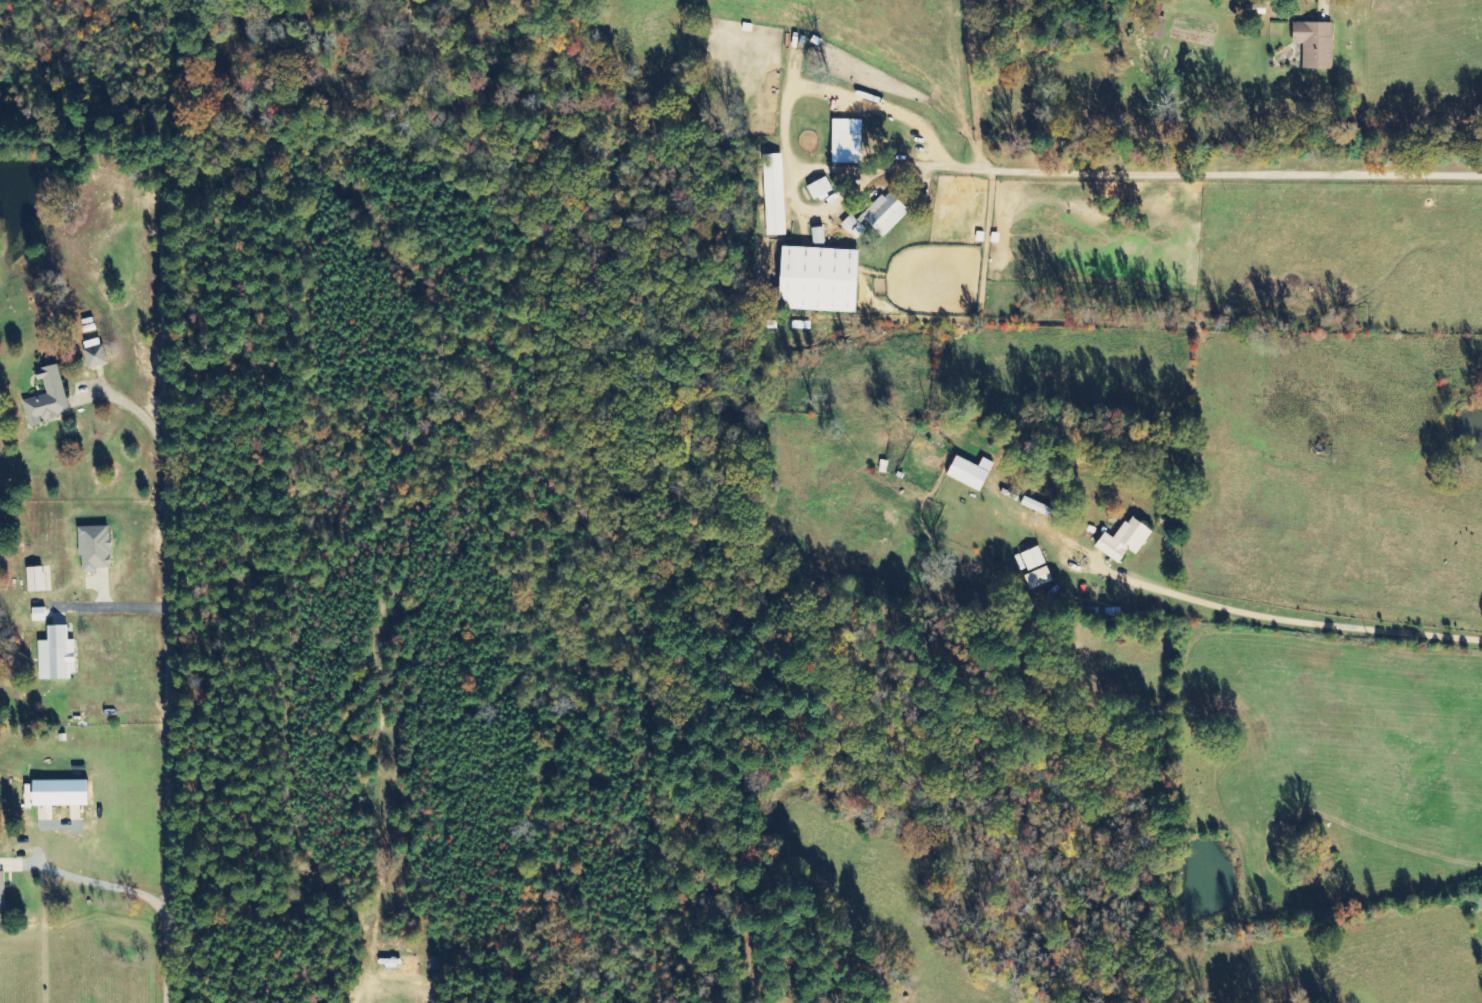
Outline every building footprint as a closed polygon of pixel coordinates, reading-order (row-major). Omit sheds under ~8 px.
[(1302,69),(1333,69),(1333,23),(1293,23),(1293,44),(1303,44),(1302,69)] [(862,120),(833,120),(833,164),(862,164),(862,120)] [(765,236),(785,235),(782,154),(762,155),(765,236)] [(811,199),(832,192),(828,178),(806,185),(811,199)] [(884,238),(910,210),(888,190),(859,221),(851,214),(842,225),(856,238),(865,229),(859,223),(864,219),(884,238)] [(813,244),(825,243),(824,227),(812,228),(813,244)] [(861,250),(784,247),(782,301),(789,301),(789,310),(859,312),(861,250)] [(108,365),(103,339),(84,342),(89,369),(108,365)] [(70,413),(59,364),(36,370),(38,381),(44,380),(47,395),(24,400),(30,428),(42,425),(41,420),(70,413)] [(994,463),(983,459),(980,466),(956,457),(948,478),(982,491),(994,463)] [(1053,509),(1025,497),(1022,505),(1050,518),(1053,509)] [(1119,564),(1129,550),(1136,555),(1154,532),(1132,516),(1115,539),(1106,533),(1096,547),(1119,564)] [(79,528),(82,571),(113,570),(111,526),(79,528)] [(1046,566),(1041,548),(1022,553),(1027,571),(1046,566)] [(1026,575),(1031,590),(1054,581),(1048,566),(1026,575)] [(29,592),(46,591),(45,567),(28,568),(29,592)] [(39,642),(40,681),(76,680),(75,640),(69,641),(69,626),(49,626),(49,641),(39,642)]
